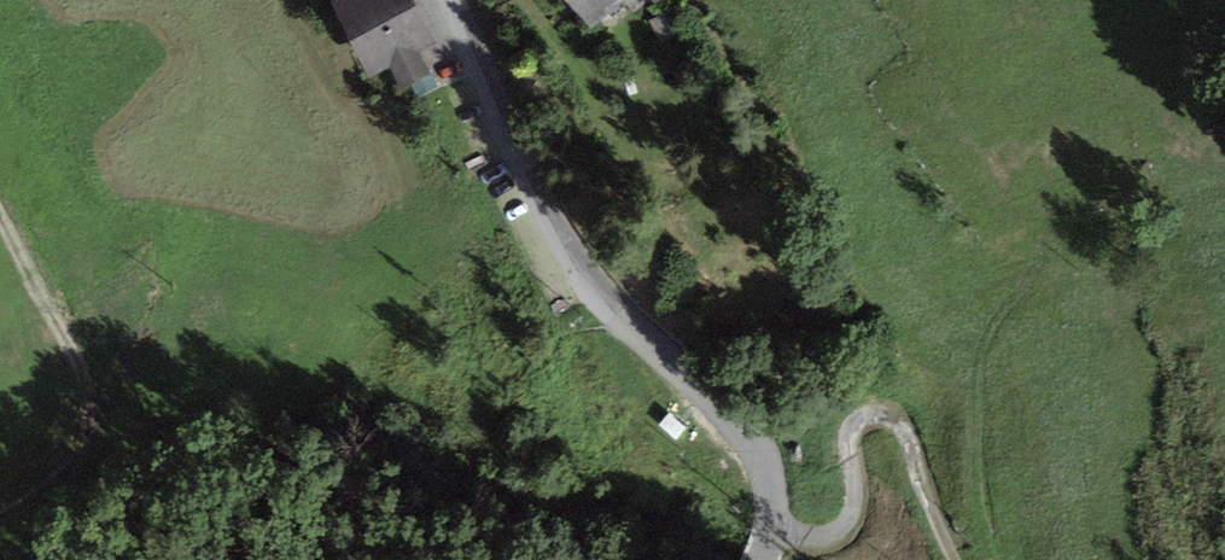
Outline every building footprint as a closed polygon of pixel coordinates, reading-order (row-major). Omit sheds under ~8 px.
[(369,73),(391,62),(400,82),(426,69),(416,49),(436,40),(416,0),(334,0),(369,73)] [(591,29),(624,0),(565,0),(591,29)] [(687,28),(677,4),(648,15),(658,39),(687,28)]
